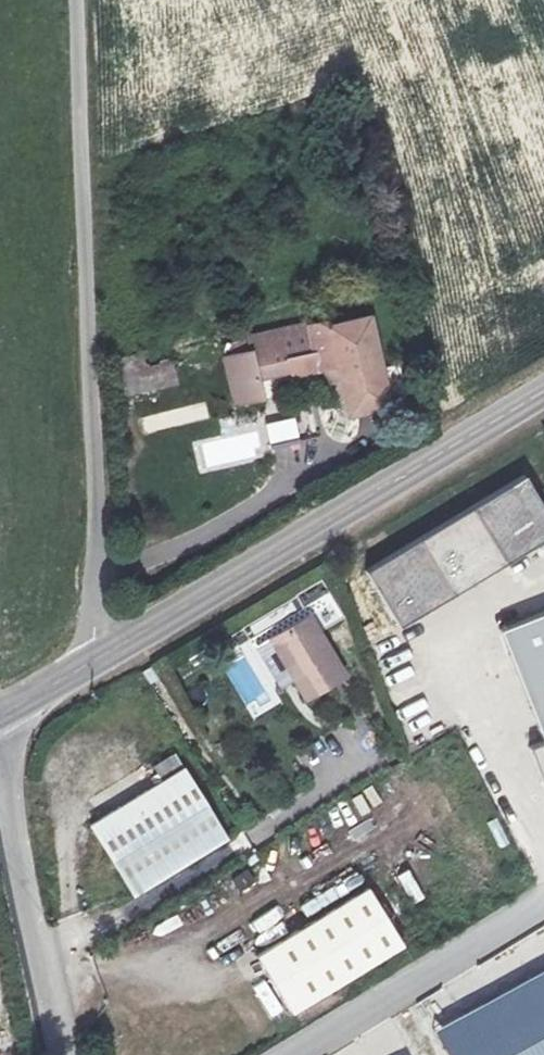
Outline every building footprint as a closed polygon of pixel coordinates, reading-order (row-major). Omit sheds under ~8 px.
[(344,415),(383,408),(375,375),(388,372),(375,319),(336,326),(334,316),(253,335),(259,367),(292,362),(296,381),(323,374),(319,358),(334,356),(344,415)] [(396,406),(388,372),(375,375),(383,408),(396,406)] [(527,475),(368,571),(404,630),(543,543),(543,505),(527,475)] [(318,603),(328,624),(341,618),(331,597),(318,603)] [(503,633),(543,738),(543,617),(503,633)] [(273,640),(291,679),(303,704),(341,688),(311,624),(273,640)] [(291,679),(273,640),(253,649),(270,689),(291,679)] [(533,752),(543,778),(543,748),(533,752)] [(162,779),(183,766),(175,753),(154,765),(162,779)] [(178,770),(86,827),(129,896),(222,840),(178,770)] [(366,891),(250,957),(284,1019),(400,951),(366,891)]
